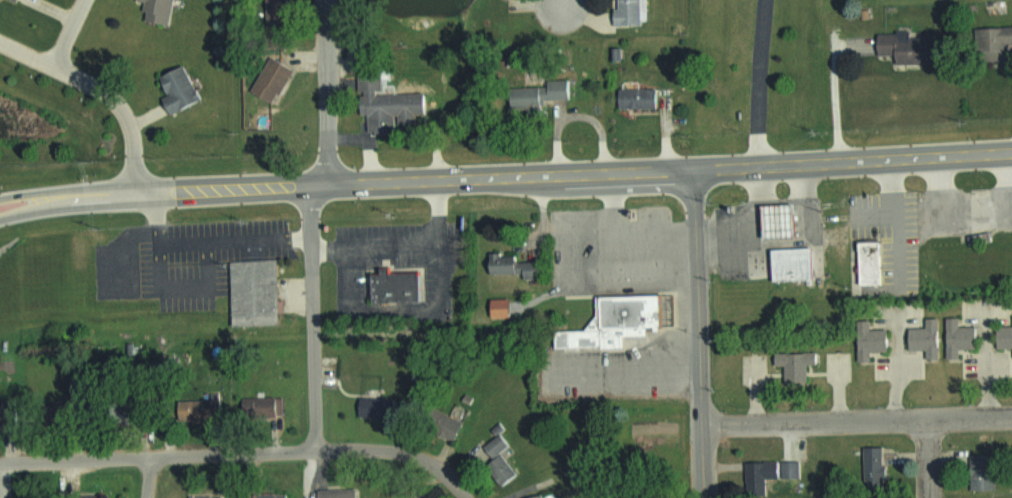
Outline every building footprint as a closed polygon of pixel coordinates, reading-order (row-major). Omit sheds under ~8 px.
[(176,0),(142,0),(139,18),(172,23),(176,0)] [(643,0),(619,0),(619,24),(643,24),(643,0)] [(970,60),(998,59),(997,46),(1011,46),(1011,24),(969,25),(970,60)] [(890,63),(923,62),(922,36),(902,37),(902,32),(871,32),(872,54),(889,54),(890,63)] [(296,71),(274,55),(251,87),(272,102),(296,71)] [(152,78),(168,115),(202,100),(186,63),(152,78)] [(365,114),(371,114),(371,134),(399,134),(399,125),(420,125),(419,113),(430,113),(430,92),(387,92),(387,68),(364,69),(365,114)] [(572,79),(549,79),(549,86),(517,85),(517,110),(545,110),(546,98),(572,98),(572,79)] [(651,87),(618,87),(618,107),(651,107),(651,87)] [(753,204),(754,237),(786,237),(786,203),(753,204)] [(878,283),(878,239),(852,239),(852,283),(878,283)] [(763,248),(763,278),(805,278),(804,247),(763,248)] [(512,253),(482,253),(482,276),(534,275),(534,261),(512,261),(512,253)] [(283,323),(236,326),(233,262),(279,259),(283,323)] [(363,270),(364,301),(411,301),(411,270),(363,270)] [(591,294),(591,327),(550,327),(550,347),(619,346),(619,333),(654,333),(653,293),(591,294)] [(1008,316),(1008,326),(992,326),(992,346),(1008,346),(1008,356),(1011,356),(1011,316),(1008,316)] [(920,327),(903,327),(903,347),(920,348),(920,357),(933,357),(934,317),(920,317),(920,327)] [(969,326),(953,326),(953,317),(940,317),(940,357),(953,357),(953,347),(969,347),(969,326)] [(865,319),(851,319),(852,359),(865,359),(865,350),(882,349),(882,329),(865,329),(865,319)] [(769,352),(769,364),(778,364),(778,380),(801,380),(801,363),(809,363),(809,352),(769,352)] [(192,397),(194,427),(220,426),(218,391),(210,391),(210,396),(192,397)] [(278,397),(250,397),(250,410),(278,410),(278,397)] [(354,416),(377,416),(377,397),(354,397),(354,416)] [(421,427),(447,441),(458,421),(432,407),(421,427)] [(504,444),(495,432),(479,446),(489,458),(481,464),(497,483),(511,472),(495,452),(504,444)] [(859,446),(859,491),(880,491),(880,446),(859,446)] [(967,489),(991,489),(991,453),(967,453),(967,489)] [(772,460),(742,460),(742,494),(761,494),(761,477),(772,477),(772,460)] [(314,497),(352,497),(352,488),(314,488),(314,497)] [(412,490),(403,497),(419,497),(412,490)] [(552,490),(517,497),(554,497),(552,490)]
